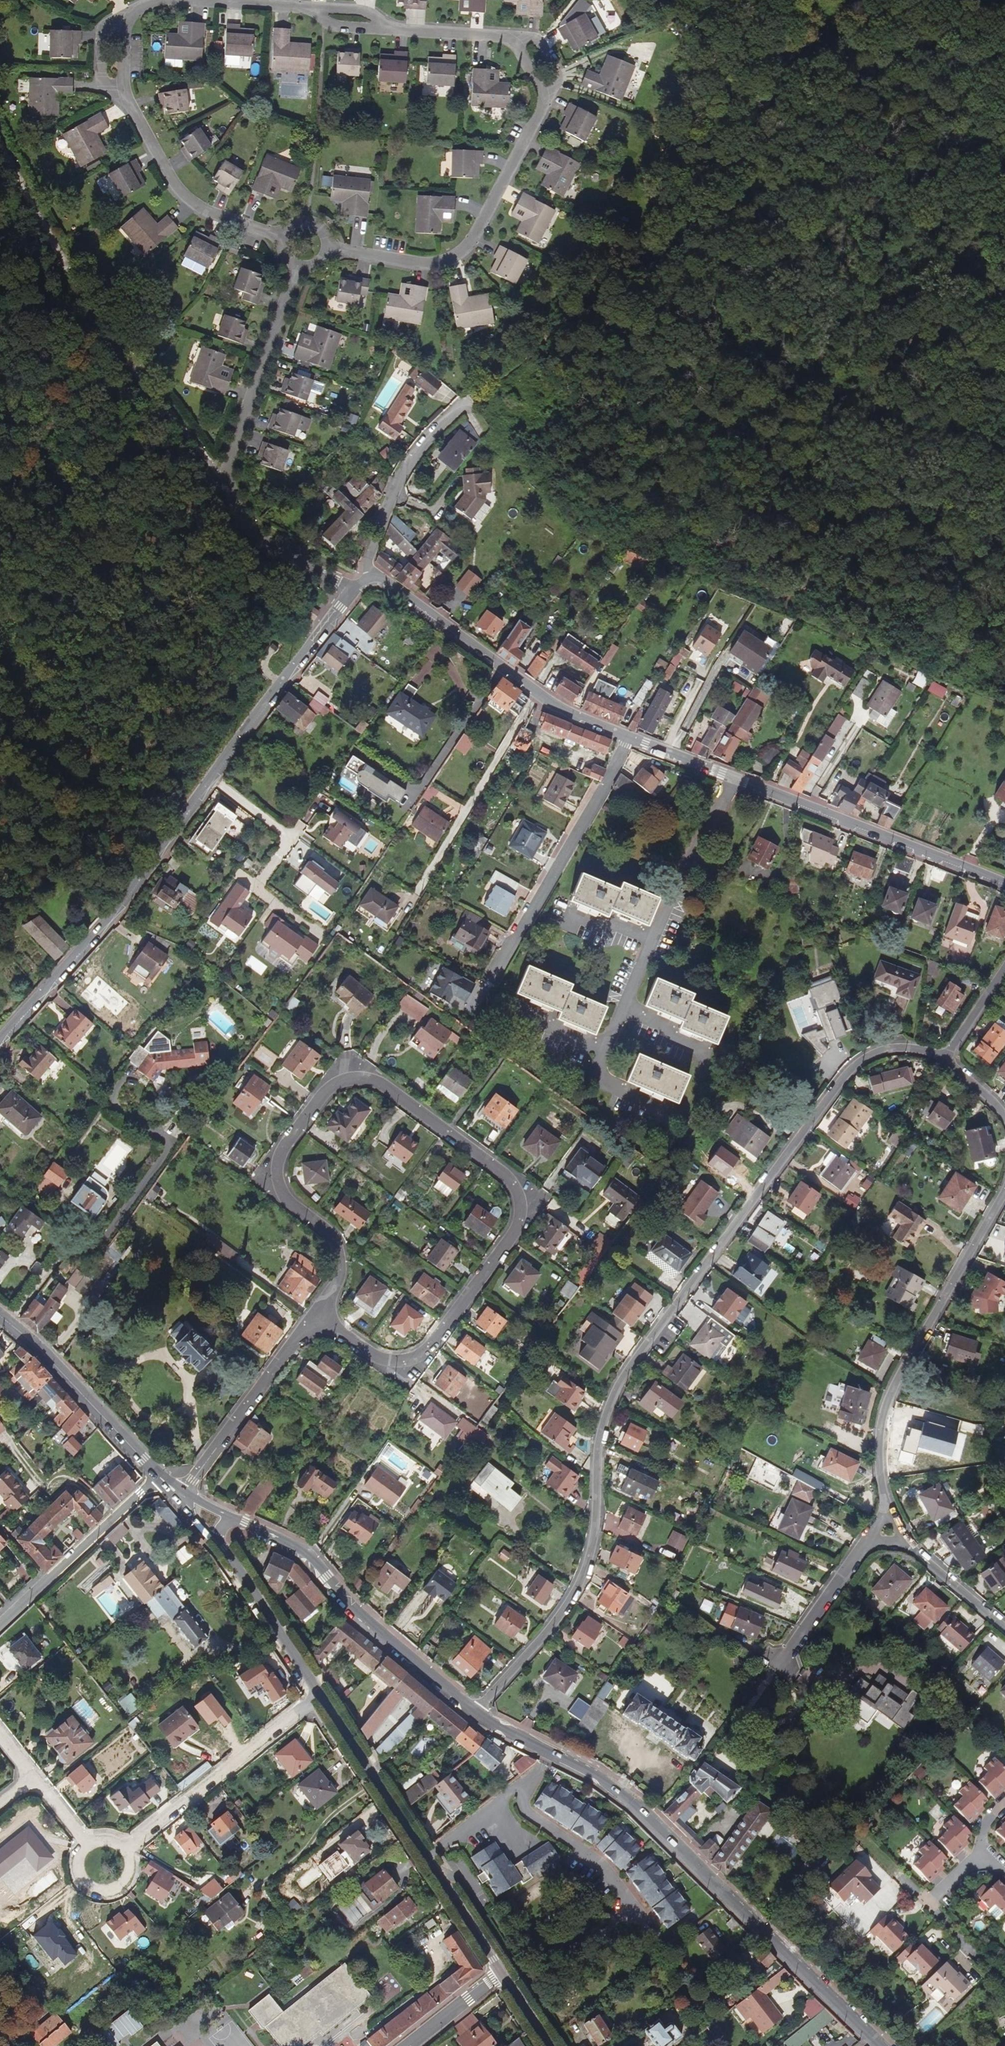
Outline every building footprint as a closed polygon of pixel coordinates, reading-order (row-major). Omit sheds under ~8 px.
[(427,0),(397,0),(397,3),(408,4),(408,8),(426,9),(427,0)] [(459,12),(470,12),(471,0),(460,0),(459,12)] [(470,12),(484,13),(485,0),(471,0),(470,12)] [(542,0),(504,0),(504,2),(517,3),(528,3),(527,16),(541,17),(542,0)] [(528,3),(517,3),(516,15),(527,16),(528,3)] [(597,38),(583,14),(557,29),(564,41),(567,39),(572,36),(579,49),(597,38)] [(190,23),(179,22),(179,35),(189,36),(190,23)] [(202,61),(204,23),(190,23),(189,36),(179,35),(166,34),(164,58),(202,61)] [(252,57),(253,36),(239,35),(239,29),(240,26),(226,25),(224,55),(252,57)] [(309,73),(310,50),(288,48),(289,43),(289,29),(274,28),(271,71),(309,73)] [(80,45),(81,31),(50,30),(50,58),(71,59),(71,44),(77,45),(80,45)] [(572,36),(567,39),(574,51),(579,49),(572,36)] [(358,77),(360,50),(349,49),(349,54),(337,53),(336,75),(358,77)] [(405,84),(407,53),(394,52),(394,56),(393,61),(379,61),(378,82),(405,84)] [(454,87),(456,57),(442,56),(442,59),(442,65),(427,64),(426,85),(454,87)] [(613,58),(608,56),(600,76),(605,78),(613,58)] [(621,101),(634,66),(613,58),(605,78),(600,76),(586,71),(581,86),(621,101)] [(497,83),(487,82),(487,70),(475,69),(471,106),(509,108),(510,84),(497,83)] [(498,70),(487,70),(487,82),(497,83),(498,70)] [(73,94),(73,79),(30,78),(30,81),(19,80),(19,93),(29,93),(29,116),(53,116),(53,94),(73,94)] [(188,111),(185,89),(159,94),(161,104),(165,103),(167,115),(188,111)] [(583,142),(596,117),(570,103),(563,115),(566,117),(572,120),(565,132),(583,142)] [(96,134),(108,127),(101,113),(63,134),(81,167),(102,156),(91,136),(96,134)] [(572,120),(566,117),(560,130),(565,132),(572,120)] [(190,161),(211,147),(199,128),(181,141),(187,150),(183,153),(190,161)] [(96,134),(91,136),(102,156),(107,153),(96,134)] [(562,197),(580,164),(547,146),(540,159),(552,165),(547,175),(541,186),(562,197)] [(482,164),(482,151),(452,150),(452,178),(472,178),(472,164),(478,164),(482,164)] [(292,192),(301,169),(265,156),(252,190),(265,195),(270,183),(280,187),(292,192)] [(138,173),(141,171),(135,159),(108,174),(122,198),(140,188),(133,176),(138,173)] [(552,165),(540,159),(535,169),(547,175),(552,165)] [(229,195),(243,172),(224,161),(212,180),(222,186),(220,189),(229,195)] [(145,185),(138,173),(133,176),(140,188),(145,185)] [(366,217),(370,180),(333,176),(330,200),(343,202),(354,203),(353,216),(366,217)] [(280,187),(270,183),(265,195),(275,199),(280,187)] [(537,244),(555,210),(522,193),(516,206),(527,212),(522,221),(516,232),(537,244)] [(440,222),(441,211),(454,212),(455,198),(418,196),(416,233),(440,234),(440,222)] [(354,203),(343,202),(342,215),(353,216),(354,203)] [(522,221),(527,212),(516,206),(511,215),(522,221)] [(157,225),(142,208),(139,212),(153,228),(157,225)] [(454,212),(441,211),(440,222),(453,223),(454,212)] [(145,256),(178,227),(168,216),(157,225),(153,228),(139,212),(121,227),(145,256)] [(195,232),(193,237),(205,244),(208,238),(195,232)] [(208,268),(221,241),(210,235),(208,238),(205,244),(193,237),(183,256),(208,268)] [(237,254),(240,246),(231,243),(228,251),(237,254)] [(514,284),(527,260),(500,246),(494,258),(497,260),(502,262),(496,275),(514,284)] [(502,262),(497,260),(491,272),(496,275),(502,262)] [(262,288),(258,286),(262,275),(242,268),(234,289),(244,292),(242,300),(256,305),(262,288)] [(367,295),(370,281),(352,277),(351,282),(339,280),(336,301),(358,305),(360,294),(367,295)] [(411,298),(413,285),(402,283),(400,296),(411,298)] [(494,322),(490,299),(468,303),(467,298),(465,284),(449,287),(457,329),(494,322)] [(420,324),(427,287),(413,285),(411,298),(400,296),(388,294),(383,318),(420,324)] [(490,299),(489,294),(467,298),(468,303),(490,299)] [(243,344),(246,334),(242,333),(246,322),(225,315),(217,336),(243,344)] [(328,369),(341,334),(318,326),(314,338),(310,348),(298,344),(293,357),(328,369)] [(302,334),(298,344),(310,348),(314,338),(302,334)] [(400,358),(405,353),(395,345),(393,351),(400,358)] [(221,366),(225,354),(202,346),(190,382),(225,394),(230,381),(217,377),(221,366)] [(230,381),(233,371),(221,366),(217,377),(230,381)] [(423,371),(418,367),(410,376),(415,381),(423,371)] [(436,381),(437,379),(425,369),(424,370),(436,381)] [(436,381),(424,370),(423,371),(415,381),(432,396),(441,385),(436,381)] [(309,391),(313,380),(293,373),(289,384),(285,382),(281,392),(306,401),(309,391)] [(320,395),(324,384),(313,380),(309,391),(320,395)] [(406,385),(378,428),(394,439),(403,428),(399,425),(413,403),(408,400),(414,390),(406,385)] [(311,419),(280,408),(276,419),(272,418),(268,428),(293,437),(296,429),(305,432),(308,429),(311,419)] [(427,422),(430,425),(444,411),(441,408),(427,422)] [(475,446),(480,441),(476,435),(469,423),(465,416),(453,427),(456,430),(460,433),(475,446)] [(441,456),(457,469),(475,446),(460,433),(448,448),(441,456)] [(281,471),(288,450),(264,441),(260,452),(264,453),(260,464),(281,471)] [(465,494),(455,508),(471,520),(486,500),(485,493),(491,492),(489,473),(479,474),(479,468),(466,469),(467,475),(463,476),(464,489),(466,489),(467,494),(465,494)] [(320,475),(325,480),(329,476),(324,471),(320,475)] [(352,504),(363,515),(370,507),(382,495),(381,494),(385,487),(375,479),(371,483),(369,486),(366,484),(367,483),(357,473),(344,486),(357,499),(352,504)] [(328,493),(333,498),(338,493),(336,491),(333,487),(328,493)] [(365,525),(369,520),(363,515),(352,504),(339,492),(338,493),(333,498),(332,500),(334,502),(336,500),(346,511),(322,536),(333,546),(358,519),(365,525)] [(392,527),(401,535),(408,528),(393,515),(390,523),(392,527)] [(397,543),(402,537),(401,535),(392,527),(386,533),(397,543)] [(408,528),(401,535),(402,537),(407,542),(415,534),(408,528)] [(437,528),(436,529),(449,539),(437,528)] [(424,544),(418,552),(429,563),(440,551),(452,561),(461,550),(449,539),(436,529),(435,530),(432,535),(424,544)] [(356,542),(366,548),(373,534),(363,530),(356,542)] [(397,543),(410,555),(415,549),(407,542),(402,537),(397,543)] [(409,562),(418,552),(415,549),(410,555),(406,559),(409,562)] [(649,560),(627,550),(622,561),(644,571),(649,560)] [(408,589),(414,593),(421,583),(416,578),(429,563),(418,552),(409,562),(404,568),(390,557),(379,551),(376,562),(394,577),(395,580),(408,589)] [(552,563),(557,566),(562,559),(557,556),(552,563)] [(442,574),(435,569),(432,573),(439,578),(442,574)] [(439,578),(432,573),(424,585),(429,590),(439,578)] [(531,591),(537,594),(549,577),(543,573),(531,591)] [(439,578),(429,590),(435,595),(448,579),(442,574),(439,578)] [(455,591),(465,598),(473,587),(468,584),(472,578),(467,574),(455,591)] [(636,608),(642,612),(648,604),(642,600),(636,608)] [(372,606),(357,625),(372,637),(387,618),(372,606)] [(503,623),(487,612),(477,625),(493,636),(503,623)] [(496,653),(514,666),(523,654),(516,649),(530,629),(518,621),(496,653)] [(707,655),(722,633),(708,624),(693,646),(707,655)] [(757,671),(771,650),(762,644),(743,631),(729,652),(757,671)] [(334,634),(316,656),(337,672),(355,649),(334,634)] [(601,662),(603,659),(568,634),(556,652),(591,676),(599,664),(601,662)] [(399,641),(409,649),(413,643),(404,635),(399,641)] [(757,671),(761,674),(779,647),(766,638),(762,644),(771,650),(757,671)] [(603,659),(601,662),(607,665),(617,649),(611,645),(603,659)] [(680,646),(676,652),(683,657),(686,659),(690,653),(680,646)] [(526,674),(533,680),(552,653),(545,648),(538,658),(537,657),(526,674)] [(822,655),(815,650),(809,660),(810,667),(815,670),(811,676),(821,682),(826,675),(844,686),(854,671),(845,666),(834,659),(833,661),(822,655)] [(683,657),(676,652),(669,664),(675,668),(683,657)] [(824,652),(822,655),(833,661),(834,659),(824,652)] [(675,668),(669,664),(661,677),(666,680),(675,668)] [(866,670),(862,678),(867,681),(869,679),(872,681),(876,676),(866,670)] [(928,677),(918,673),(914,682),(922,688),(928,677)] [(581,690),(584,687),(565,675),(560,676),(552,689),(554,690),(552,692),(572,705),(572,704),(573,705),(576,700),(582,690),(581,690)] [(862,678),(852,694),(861,699),(871,684),(867,681),(862,678)] [(529,699),(502,679),(491,695),(487,701),(506,714),(508,711),(515,716),(518,718),(529,699)] [(581,709),(600,717),(607,700),(614,690),(598,679),(590,693),(589,692),(581,709)] [(738,690),(741,685),(735,681),(732,686),(738,690)] [(883,681),(867,706),(873,710),(869,716),(876,720),(887,727),(896,712),(891,709),(901,692),(883,681)] [(946,690),(933,682),(927,691),(942,699),(946,690)] [(906,688),(913,692),(916,687),(909,683),(906,688)] [(389,713),(424,734),(436,715),(413,701),(420,690),(409,684),(403,694),(401,694),(389,713)] [(710,753),(727,762),(740,741),(739,740),(746,730),(769,697),(770,695),(766,692),(758,687),(755,685),(752,691),(735,716),(731,722),(733,724),(728,733),(724,731),(710,753)] [(742,686),(741,685),(738,690),(732,686),(730,688),(738,693),(742,686)] [(641,707),(627,728),(636,732),(638,728),(651,735),(673,696),(660,688),(642,719),(641,718),(640,719),(638,718),(645,709),(641,707)] [(318,691),(313,699),(323,707),(329,699),(318,691)] [(306,708),(287,693),(275,708),(303,731),(312,720),(316,715),(321,714),(324,717),(329,711),(323,707),(313,699),(306,708)] [(799,699),(791,694),(785,703),(794,708),(799,699)] [(951,704),(958,708),(962,701),(955,697),(951,704)] [(625,709),(607,700),(600,717),(618,725),(625,709)] [(724,731),(726,728),(724,727),(727,721),(730,723),(731,722),(735,716),(719,706),(711,718),(715,721),(701,743),(696,741),(691,753),(698,755),(707,759),(710,753),(724,731)] [(368,714),(372,716),(377,710),(373,707),(368,714)] [(842,709),(839,714),(843,717),(847,712),(842,709)] [(565,738),(571,725),(542,714),(540,720),(544,721),(541,728),(565,738)] [(839,714),(838,714),(833,722),(841,727),(846,719),(843,717),(839,714)] [(356,730),(361,734),(368,724),(363,720),(356,730)] [(841,727),(833,722),(812,756),(796,780),(790,789),(800,793),(833,740),(832,739),(841,727)] [(583,730),(571,725),(565,738),(578,743),(583,730)] [(516,736),(530,744),(535,735),(535,734),(525,728),(522,726),(516,736)] [(611,741),(583,730),(578,743),(605,754),(611,741)] [(746,730),(739,740),(740,741),(745,745),(751,734),(746,730)] [(475,742),(464,735),(457,745),(468,752),(475,742)] [(530,744),(516,736),(509,747),(514,750),(516,747),(524,753),(527,748),(530,744)] [(578,743),(565,738),(564,742),(577,747),(578,743)] [(468,752),(457,745),(454,750),(465,757),(468,752)] [(514,750),(509,747),(505,755),(510,758),(514,750)] [(769,769),(781,753),(773,747),(757,759),(769,769)] [(781,771),(796,780),(812,756),(803,751),(798,760),(801,762),(799,766),(788,759),(781,771)] [(398,801),(405,789),(353,755),(346,766),(351,770),(357,773),(356,775),(356,777),(356,778),(357,779),(357,781),(359,783),(368,789),(369,788),(385,798),(388,794),(396,799),(398,801)] [(570,768),(562,764),(560,769),(568,773),(570,768)] [(582,774),(594,779),(600,782),(606,770),(593,764),(591,770),(585,768),(582,774)] [(642,768),(633,780),(650,794),(664,775),(652,765),(647,772),(642,768)] [(629,780),(620,773),(613,787),(626,793),(633,784),(629,782),(629,780)] [(543,800),(560,811),(575,785),(558,774),(543,800)] [(503,780),(493,775),(490,780),(500,786),(503,780)] [(880,814),(877,825),(888,829),(903,804),(887,796),(888,794),(880,790),(884,783),(873,776),(868,783),(850,813),(858,817),(863,807),(861,807),(866,799),(880,806),(881,805),(884,807),(880,814)] [(835,797),(830,805),(837,808),(850,813),(868,783),(861,778),(852,792),(839,784),(832,795),(835,797)] [(994,797),(1004,804),(1004,779),(994,797)] [(431,784),(426,791),(432,795),(435,797),(440,790),(431,784)] [(426,791),(422,797),(428,801),(432,795),(426,791)] [(206,825),(222,836),(225,831),(235,818),(236,816),(221,805),(206,825)] [(323,836),(341,849),(347,840),(354,845),(364,831),(360,828),(362,825),(336,807),(329,817),(334,820),(333,826),(329,826),(323,836)] [(411,825),(437,843),(450,824),(424,807),(411,825)] [(248,827),(235,818),(225,831),(238,840),(248,827)] [(523,822),(510,847),(531,859),(545,834),(523,822)] [(222,836),(206,825),(192,845),(207,856),(222,836)] [(827,838),(803,828),(801,833),(802,843),(812,847),(809,854),(809,860),(823,866),(825,862),(832,865),(839,849),(831,846),(832,843),(826,841),(827,838)] [(469,854),(477,858),(488,839),(480,835),(469,854)] [(760,865),(767,868),(777,847),(759,838),(754,847),(752,846),(750,849),(753,850),(748,859),(760,865)] [(240,862),(245,856),(239,851),(234,858),(240,862)] [(853,853),(846,872),(867,880),(869,876),(871,877),(874,870),(872,869),(875,861),(853,853)] [(900,853),(894,868),(909,874),(914,859),(900,853)] [(252,862),(248,858),(243,865),(248,868),(252,862)] [(310,861),(300,873),(303,874),(294,886),(308,897),(317,885),(331,896),(340,884),(323,872),(325,870),(313,861),(312,863),(310,861)] [(215,877),(218,873),(210,867),(207,871),(215,877)] [(519,885),(495,871),(489,882),(496,886),(484,905),(504,916),(515,897),(513,896),(519,885)] [(619,889),(581,873),(573,893),(571,893),(569,896),(571,897),(569,901),(607,917),(610,910),(647,926),(659,898),(622,882),(619,889)] [(200,898),(169,876),(166,881),(162,878),(158,884),(159,884),(153,894),(156,896),(175,909),(175,908),(188,916),(200,898)] [(790,893),(799,893),(797,877),(789,877),(790,893)] [(249,892),(237,883),(209,922),(218,929),(217,929),(231,939),(235,939),(237,935),(239,936),(252,917),(249,914),(245,911),(246,909),(240,905),(249,892)] [(387,923),(398,907),(371,888),(360,905),(387,923)] [(889,888),(882,906),(900,914),(907,895),(906,894),(893,890),(889,888)] [(910,920),(927,926),(933,908),(917,902),(910,920)] [(956,904),(944,935),(968,944),(977,922),(963,917),(961,916),(964,907),(956,904)] [(986,933),(1002,939),(1004,931),(1004,910),(995,907),(986,933)] [(465,919),(481,929),(485,921),(466,911),(462,918),(465,919)] [(277,916),(273,913),(264,926),(268,928),(277,916)] [(286,923),(277,916),(268,928),(270,930),(261,944),(268,949),(268,956),(273,959),(279,957),(292,966),(298,957),(306,963),(318,946),(297,930),(294,934),(289,930),(292,927),(286,923)] [(481,929),(465,919),(456,935),(453,934),(449,941),(454,944),(453,947),(460,950),(459,951),(463,953),(464,952),(466,950),(465,949),(468,944),(479,950),(488,933),(481,929)] [(53,948),(21,920),(4,930),(41,961),(53,948)] [(172,942),(154,934),(135,961),(135,962),(130,968),(149,982),(154,975),(167,957),(164,954),(172,942)] [(190,939),(186,944),(191,948),(195,943),(190,939)] [(911,998),(919,976),(881,962),(875,978),(899,987),(897,993),(911,998)] [(594,1035),(606,1007),(569,991),(571,984),(527,965),(516,993),(559,1012),(556,1018),(594,1035)] [(443,968),(429,992),(448,1003),(453,995),(461,999),(465,992),(470,994),(474,985),(443,968)] [(355,1018),(374,996),(349,975),(335,991),(340,995),(338,998),(345,1004),(350,1009),(348,1011),(355,1018)] [(809,985),(810,989),(832,981),(830,976),(809,985)] [(693,994),(656,978),(643,1006),(681,1022),(678,1029),(715,1045),(727,1017),(690,1001),(693,994)] [(841,1001),(834,980),(832,981),(810,989),(809,989),(823,1029),(816,1032),(816,1029),(802,1035),(822,1056),(827,1050),(821,1043),(819,1040),(826,1037),(828,1042),(845,1035),(844,1031),(851,1028),(846,1014),(839,1016),(834,1004),(841,1001)] [(947,984),(933,1003),(941,1008),(941,1007),(949,1012),(961,996),(954,991),(956,990),(947,984)] [(226,999),(228,997),(229,993),(227,991),(224,991),(221,992),(221,996),(223,998),(226,999)] [(465,1001),(470,994),(465,992),(461,999),(465,1001)] [(429,1009),(406,993),(397,1006),(420,1022),(429,1009)] [(292,996),(284,1006),(293,1013),(301,1002),(292,996)] [(53,1035),(69,1049),(81,1035),(82,1036),(93,1024),(76,1009),(53,1035)] [(268,1016),(273,1019),(277,1014),(272,1010),(268,1016)] [(268,1028),(273,1022),(267,1017),(262,1023),(268,1028)] [(421,1026),(410,1041),(433,1058),(448,1037),(459,1045),(463,1040),(452,1032),(451,1033),(431,1018),(423,1028),(421,1026)] [(1004,1024),(998,1020),(974,1051),(989,1063),(1004,1042),(1004,1023),(1004,1024)] [(765,1033),(757,1027),(746,1041),(754,1048),(765,1033)] [(157,1031),(144,1049),(139,1045),(128,1060),(139,1068),(135,1073),(138,1075),(140,1072),(152,1081),(153,1080),(154,1081),(162,1070),(210,1065),(207,1041),(193,1043),(194,1049),(170,1051),(169,1040),(157,1031)] [(82,1036),(81,1035),(69,1049),(70,1050),(82,1036)] [(320,1055),(300,1041),(281,1066),(300,1080),(308,1070),(306,1069),(310,1065),(312,1066),(320,1055)] [(56,1059),(41,1046),(29,1059),(25,1056),(19,1064),(37,1080),(56,1059)] [(626,1081),(677,1103),(688,1076),(638,1054),(626,1081)] [(451,1067),(436,1088),(456,1103),(463,1094),(472,1082),(451,1067)] [(878,1075),(869,1078),(873,1094),(912,1085),(911,1082),(914,1081),(911,1068),(908,1069),(907,1068),(878,1075)] [(241,1093),(233,1102),(244,1110),(252,1116),(258,1108),(256,1106),(263,1097),(270,1088),(253,1076),(250,1081),(241,1093)] [(474,1083),(472,1082),(463,1094),(465,1095),(474,1083)] [(15,1092),(0,1108),(0,1109),(26,1134),(40,1117),(15,1092)] [(516,1110),(496,1095),(491,1101),(485,1109),(483,1112),(486,1114),(504,1127),(516,1110)] [(937,1103),(930,1098),(922,1112),(944,1127),(952,1115),(945,1109),(946,1108),(938,1103),(937,1103)] [(485,1109),(491,1101),(488,1099),(482,1107),(485,1109)] [(870,1110),(854,1099),(850,1104),(849,1104),(833,1127),(836,1130),(830,1138),(845,1148),(850,1140),(863,1120),(870,1110)] [(337,1113),(327,1126),(347,1141),(369,1110),(355,1100),(349,1108),(350,1109),(346,1114),(345,1113),(343,1116),(337,1113)] [(706,1114),(696,1106),(694,1110),(692,1113),(702,1120),(706,1114)] [(207,1111),(200,1120),(207,1124),(213,1116),(211,1114),(207,1111)] [(736,1136),(758,1152),(771,1134),(740,1112),(728,1128),(737,1135),(736,1136)] [(702,1120),(692,1113),(687,1121),(694,1130),(702,1120)] [(504,1127),(486,1114),(482,1119),(500,1132),(504,1127)] [(559,1142),(538,1127),(527,1143),(548,1158),(559,1142)] [(836,1130),(833,1127),(827,1136),(830,1138),(836,1130)] [(984,1127),(965,1131),(973,1161),(984,1159),(985,1163),(986,1163),(987,1165),(988,1166),(990,1166),(991,1166),(992,1166),(993,1165),(994,1164),(995,1161),(996,1161),(994,1156),(991,1141),(990,1135),(986,1136),(984,1127)] [(378,1129),(371,1137),(375,1140),(381,1131),(378,1129)] [(411,1139),(401,1131),(399,1134),(410,1141),(411,1139)] [(893,1143),(894,1142),(900,1146),(905,1139),(894,1132),(889,1141),(893,1143)] [(405,1162),(406,1163),(419,1145),(411,1139),(410,1141),(399,1134),(387,1150),(405,1162)] [(243,1166),(254,1150),(246,1144),(248,1142),(241,1136),(227,1155),(243,1166)] [(576,1176),(592,1187),(606,1168),(580,1149),(564,1171),(575,1178),(576,1176)] [(858,1167),(841,1154),(839,1158),(830,1152),(823,1162),(824,1165),(828,1167),(819,1177),(840,1191),(846,1182),(848,1183),(853,1177),(852,1176),(854,1172),(858,1167)] [(626,1156),(621,1163),(627,1167),(633,1160),(626,1156)] [(326,1161),(302,1163),(305,1184),(329,1181),(326,1161)] [(36,1185),(36,1186),(50,1197),(66,1174),(52,1164),(43,1176),(36,1185)] [(454,1190),(464,1176),(448,1164),(438,1178),(439,1179),(433,1187),(447,1197),(453,1189),(454,1190)] [(974,1187),(955,1174),(938,1198),(958,1212),(974,1187)] [(864,1182),(870,1186),(874,1180),(868,1176),(864,1182)] [(70,1201),(88,1215),(93,1209),(96,1212),(104,1202),(98,1197),(104,1189),(88,1177),(70,1201)] [(603,1194),(615,1203),(609,1212),(621,1221),(628,1211),(632,1215),(643,1201),(614,1179),(603,1194)] [(718,1193),(701,1180),(678,1211),(700,1226),(706,1217),(702,1214),(718,1193)] [(794,1206),(806,1214),(820,1195),(801,1182),(787,1202),(794,1206)] [(861,1186),(867,1190),(870,1186),(864,1182),(861,1186)] [(154,1184),(150,1189),(156,1193),(160,1188),(154,1184)] [(394,1197),(400,1201),(403,1197),(404,1196),(409,1189),(403,1185),(394,1197)] [(156,1193),(150,1189),(144,1197),(152,1202),(157,1194),(156,1193)] [(320,1197),(316,1193),(311,1197),(316,1202),(320,1197)] [(369,1214),(345,1195),(336,1207),(340,1210),(337,1213),(359,1228),(362,1224),(365,1226),(371,1218),(368,1216),(369,1214)] [(844,1201),(855,1208),(859,1202),(858,1202),(860,1199),(854,1195),(852,1198),(848,1195),(844,1201)] [(391,1208),(397,1212),(402,1205),(396,1201),(391,1208)] [(925,1221),(896,1202),(887,1216),(902,1225),(893,1238),(905,1247),(912,1236),(914,1237),(925,1221)] [(23,1205),(7,1226),(22,1236),(31,1223),(38,1229),(44,1221),(23,1205)] [(497,1207),(492,1207),(488,1214),(476,1205),(463,1222),(471,1228),(469,1231),(481,1240),(483,1237),(501,1213),(500,1210),(497,1207)] [(806,1214),(794,1206),(791,1211),(804,1219),(806,1214)] [(849,1216),(853,1210),(847,1206),(843,1212),(849,1216)] [(857,1211),(852,1218),(859,1222),(863,1215),(857,1211)] [(768,1212),(748,1242),(763,1252),(784,1223),(768,1212)] [(553,1218),(548,1215),(543,1223),(548,1226),(553,1218)] [(568,1229),(553,1218),(548,1226),(536,1242),(541,1245),(546,1250),(553,1255),(557,1250),(554,1248),(568,1229)] [(125,1223),(113,1240),(118,1245),(132,1228),(125,1223)] [(600,1233),(595,1239),(607,1248),(609,1246),(612,1242),(600,1233)] [(648,1255),(646,1258),(674,1278),(691,1255),(690,1253),(689,1253),(689,1252),(666,1235),(663,1233),(648,1255)] [(205,1241),(224,1255),(229,1248),(210,1234),(205,1241)] [(427,1260),(443,1271),(457,1250),(442,1239),(436,1248),(427,1259),(427,1260)] [(590,1245),(603,1255),(605,1253),(607,1248),(595,1239),(590,1245)] [(113,1240),(109,1246),(115,1250),(118,1245),(113,1240)] [(436,1248),(428,1242),(420,1254),(427,1259),(436,1248)] [(105,1251),(87,1276),(100,1285),(118,1261),(110,1256),(115,1250),(109,1246),(105,1251)] [(229,1248),(224,1255),(230,1259),(235,1252),(229,1248)] [(588,1262),(594,1267),(602,1255),(597,1251),(588,1262)] [(235,1252),(230,1259),(233,1262),(238,1255),(235,1252)] [(290,1259),(295,1263),(300,1256),(295,1252),(290,1259)] [(767,1265),(749,1252),(743,1261),(746,1263),(742,1268),(740,1267),(733,1275),(753,1291),(762,1279),(761,1273),(767,1265)] [(863,1261),(868,1262),(870,1258),(869,1255),(865,1254),(862,1257),(863,1261)] [(277,1287),(301,1304),(324,1273),(300,1256),(295,1263),(277,1287)] [(73,1265),(65,1258),(58,1268),(66,1274),(73,1265)] [(521,1261),(505,1283),(511,1287),(523,1296),(539,1275),(521,1261)] [(581,1285),(594,1267),(588,1262),(587,1261),(577,1275),(579,1277),(576,1282),(581,1285)] [(771,1268),(767,1265),(761,1273),(762,1279),(771,1268)] [(916,1299),(914,1297),(918,1292),(920,1294),(928,1283),(905,1267),(899,1276),(903,1278),(896,1287),(887,1280),(880,1289),(909,1310),(916,1299)] [(71,1276),(68,1281),(76,1287),(75,1289),(75,1290),(95,1304),(105,1290),(100,1285),(87,1276),(77,1268),(71,1276)] [(989,1273),(982,1283),(984,1284),(980,1292),(977,1290),(975,1289),(972,1296),(972,1303),(979,1303),(979,1309),(979,1313),(997,1312),(996,1301),(1000,1294),(1004,1296),(1004,1293),(1004,1282),(989,1273)] [(433,1282),(423,1274),(411,1291),(432,1306),(444,1290),(437,1284),(433,1282)] [(387,1293),(370,1281),(357,1301),(374,1312),(387,1293)] [(59,1283),(50,1295),(61,1300),(68,1290),(68,1289),(64,1286),(59,1283)] [(511,1287),(505,1283),(502,1287),(508,1291),(511,1287)] [(635,1283),(612,1313),(630,1327),(653,1297),(635,1283)] [(713,1308),(732,1322),(748,1300),(728,1287),(723,1295),(722,1294),(718,1299),(718,1300),(713,1308)] [(47,1301),(28,1325),(38,1333),(50,1320),(55,1312),(60,1305),(60,1304),(59,1303),(61,1300),(50,1295),(49,1296),(49,1297),(47,1301)] [(38,1298),(36,1296),(20,1318),(28,1325),(47,1301),(45,1300),(40,1296),(38,1298)] [(486,1331),(493,1336),(505,1321),(487,1307),(476,1323),(484,1329),(482,1331),(484,1333),(486,1331)] [(266,1352),(281,1332),(273,1326),(265,1319),(258,1314),(243,1335),(266,1352)] [(265,1319),(273,1326),(277,1321),(268,1315),(265,1319)] [(593,1325),(581,1340),(587,1344),(579,1355),(598,1370),(605,1361),(604,1357),(607,1352),(612,1346),(615,1347),(624,1336),(619,1332),(610,1325),(597,1316),(592,1322),(593,1325)] [(862,1322),(855,1317),(851,1323),(859,1328),(862,1322)] [(625,1325),(615,1318),(610,1325),(619,1332),(625,1325)] [(733,1335),(711,1318),(691,1345),(712,1361),(733,1335)] [(182,1328),(173,1337),(178,1342),(174,1346),(183,1354),(182,1355),(188,1362),(189,1361),(198,1369),(214,1353),(206,1345),(207,1344),(200,1338),(199,1339),(191,1331),(189,1329),(186,1332),(182,1328)] [(466,1359),(473,1364),(485,1349),(466,1335),(455,1351),(463,1357),(466,1359)] [(886,1343),(873,1335),(869,1341),(868,1341),(858,1359),(874,1369),(885,1350),(882,1349),(886,1343)] [(976,1342),(952,1335),(949,1343),(946,1355),(975,1365),(979,1354),(973,1352),(976,1342)] [(32,1357),(20,1347),(14,1353),(25,1365),(32,1357)] [(296,1379),(318,1395),(326,1384),(329,1386),(342,1367),(324,1355),(317,1366),(309,1361),(296,1379)] [(685,1390),(701,1368),(683,1355),(673,1369),(668,1366),(662,1373),(685,1390)] [(51,1377),(32,1357),(25,1365),(21,1369),(15,1375),(29,1391),(24,1395),(29,1400),(37,1392),(51,1377)] [(17,1365),(10,1372),(14,1376),(15,1375),(21,1369),(17,1365)] [(444,1372),(435,1384),(453,1397),(466,1379),(448,1366),(444,1372)] [(444,1372),(441,1370),(433,1382),(435,1384),(444,1372)] [(781,1374),(776,1370),(773,1375),(777,1379),(781,1374)] [(545,1390),(574,1411),(579,1405),(576,1403),(579,1399),(585,1392),(562,1376),(557,1384),(552,1381),(545,1390)] [(51,1377),(37,1392),(42,1398),(52,1409),(55,1406),(67,1394),(51,1377)] [(639,1403),(654,1382),(651,1380),(636,1401),(639,1403)] [(681,1403),(654,1382),(639,1403),(661,1419),(666,1413),(671,1416),(681,1403)] [(769,1390),(763,1386),(757,1393),(763,1398),(769,1390)] [(859,1417),(863,1419),(868,1401),(867,1401),(870,1392),(849,1386),(842,1405),(838,1420),(857,1425),(859,1417)] [(42,1398),(37,1392),(29,1400),(35,1405),(42,1398)] [(77,1405),(67,1394),(55,1406),(60,1412),(53,1420),(58,1425),(77,1405)] [(29,1400),(22,1408),(28,1413),(35,1405),(29,1400)] [(434,1404),(423,1420),(447,1438),(458,1422),(434,1404)] [(89,1418),(80,1408),(59,1429),(51,1438),(58,1445),(61,1442),(63,1444),(62,1445),(70,1453),(73,1456),(81,1446),(71,1436),(89,1418)] [(493,1416),(488,1413),(483,1420),(487,1423),(493,1416)] [(553,1422),(558,1415),(555,1413),(550,1419),(553,1422)] [(255,1414),(236,1439),(257,1454),(258,1454),(270,1436),(264,1431),(265,1429),(255,1414)] [(553,1422),(550,1419),(541,1432),(568,1452),(573,1445),(577,1439),(571,1435),(576,1428),(558,1415),(553,1422)] [(912,1444),(912,1443),(920,1445),(920,1446),(921,1446),(923,1447),(924,1447),(926,1447),(928,1448),(930,1448),(930,1446),(936,1447),(938,1435),(932,1434),(933,1429),(926,1428),(928,1420),(913,1417),(912,1425),(905,1424),(902,1441),(902,1442),(903,1442),(903,1443),(904,1443),(905,1444),(906,1444),(907,1444),(908,1445),(909,1444),(910,1444),(911,1444),(912,1444)] [(327,1427),(321,1422),(317,1429),(323,1434),(327,1427)] [(466,1443),(476,1428),(467,1422),(463,1428),(467,1431),(461,1439),(466,1443)] [(621,1443),(637,1451),(646,1432),(630,1424),(626,1433),(623,1432),(622,1435),(624,1436),(621,1443)] [(488,1436),(477,1428),(476,1428),(466,1443),(465,1443),(472,1448),(477,1451),(488,1436)] [(254,1457),(257,1454),(236,1439),(234,1443),(254,1457)] [(472,1448),(465,1443),(456,1456),(461,1461),(472,1448)] [(850,1482),(860,1462),(830,1448),(826,1457),(821,1467),(837,1475),(850,1482)] [(73,1456),(70,1453),(63,1462),(66,1465),(73,1456)] [(126,1459),(120,1453),(115,1456),(121,1463),(126,1459)] [(821,1467),(826,1457),(820,1455),(819,1458),(822,1459),(817,1469),(836,1478),(837,1475),(821,1467)] [(579,1476),(552,1456),(545,1465),(548,1467),(555,1472),(546,1484),(566,1498),(571,1491),(569,1489),(573,1484),(579,1476)] [(41,1462),(36,1457),(32,1461),(36,1466),(41,1462)] [(660,1481),(621,1463),(614,1477),(624,1482),(620,1490),(649,1504),(660,1481)] [(488,1464),(469,1487),(484,1499),(489,1492),(496,1499),(509,1510),(519,1498),(508,1489),(513,1484),(496,1470),(495,1471),(488,1464)] [(119,1465),(92,1489),(94,1490),(100,1497),(110,1509),(135,1484),(119,1465)] [(378,1467),(364,1485),(381,1498),(383,1495),(394,1504),(406,1488),(378,1467)] [(311,1468),(298,1486),(307,1493),(311,1488),(314,1484),(330,1495),(336,1487),(323,1477),(325,1474),(318,1469),(316,1471),(311,1468)] [(13,1512),(29,1498),(20,1488),(22,1486),(7,1469),(0,1475),(0,1494),(5,1500),(4,1502),(9,1508),(13,1512)] [(265,1476),(240,1509),(253,1515),(276,1484),(265,1476)] [(330,1495),(314,1484),(311,1488),(327,1500),(330,1495)] [(937,1526),(957,1515),(953,1508),(938,1484),(924,1492),(922,1489),(913,1494),(925,1514),(928,1512),(933,1521),(934,1520),(937,1526)] [(18,1527),(11,1534),(16,1539),(32,1558),(39,1565),(42,1569),(44,1572),(62,1555),(54,1546),(49,1550),(43,1544),(45,1543),(41,1538),(75,1508),(91,1528),(103,1516),(95,1507),(96,1507),(88,1498),(89,1497),(78,1490),(71,1496),(66,1490),(51,1506),(24,1532),(18,1527)] [(383,1495),(381,1498),(392,1506),(394,1504),(383,1495)] [(146,1499),(129,1514),(132,1517),(148,1502),(158,1513),(159,1513),(173,1530),(180,1527),(183,1524),(158,1496),(146,1499)] [(778,1529),(804,1541),(808,1532),(810,1525),(805,1525),(813,1508),(792,1498),(785,1514),(777,1510),(772,1520),(780,1523),(778,1529)] [(410,1512),(413,1514),(420,1503),(421,1502),(418,1499),(410,1512)] [(13,1512),(9,1508),(4,1512),(8,1517),(13,1512)] [(645,1516),(628,1508),(619,1526),(636,1535),(645,1516)] [(360,1515),(353,1511),(341,1528),(348,1533),(349,1531),(366,1543),(378,1526),(361,1513),(360,1515)] [(0,1515),(0,1518),(3,1522),(8,1517),(4,1512),(0,1515)] [(941,1536),(953,1552),(973,1538),(978,1534),(970,1524),(964,1528),(960,1522),(941,1536)] [(120,1523),(106,1536),(114,1544),(128,1531),(120,1523)] [(72,1534),(78,1540),(83,1535),(77,1529),(72,1534)] [(680,1550),(687,1537),(674,1531),(668,1544),(680,1550)] [(7,1535),(5,1537),(10,1544),(13,1541),(7,1535)] [(973,1538),(953,1552),(965,1569),(984,1555),(973,1538)] [(14,1550),(18,1547),(13,1541),(10,1544),(9,1544),(14,1550)] [(621,1567),(633,1573),(640,1558),(633,1554),(627,1551),(628,1548),(620,1544),(618,1547),(617,1546),(609,1561),(621,1567)] [(782,1551),(773,1570),(796,1582),(805,1562),(796,1558),(793,1556),(795,1553),(789,1550),(787,1553),(782,1551)] [(510,1555),(504,1551),(500,1557),(506,1561),(510,1555)] [(316,1606),(326,1598),(306,1573),(298,1564),(294,1562),(273,1552),(263,1575),(267,1584),(277,1593),(284,1583),(290,1573),(302,1589),(316,1606)] [(342,1561),(348,1566),(352,1560),(346,1555),(342,1561)] [(101,1556),(97,1560),(101,1564),(106,1560),(101,1556)] [(130,1565),(133,1569),(143,1562),(139,1558),(130,1565)] [(1002,1573),(1004,1571),(1004,1562),(1002,1558),(994,1564),(992,1562),(986,1566),(988,1568),(987,1569),(983,1571),(980,1573),(993,1591),(1000,1586),(1004,1582),(1004,1578),(1004,1577),(1002,1573)] [(133,1569),(124,1576),(144,1603),(146,1602),(164,1589),(143,1562),(133,1569)] [(400,1593),(409,1580),(387,1563),(379,1573),(381,1574),(374,1584),(387,1593),(391,1587),(400,1593)] [(105,1566),(82,1586),(88,1592),(110,1572),(105,1566)] [(888,1606),(910,1581),(894,1566),(871,1592),(888,1606)] [(433,1593),(436,1595),(444,1601),(456,1584),(437,1570),(422,1590),(431,1596),(433,1593)] [(109,1575),(100,1582),(104,1587),(113,1580),(109,1575)] [(539,1575),(526,1593),(541,1603),(544,1605),(550,1597),(547,1595),(553,1586),(539,1575)] [(357,1578),(352,1584),(357,1588),(362,1582),(357,1578)] [(761,1588),(763,1585),(751,1579),(750,1583),(761,1588)] [(607,1608),(617,1614),(629,1595),(623,1591),(624,1589),(616,1584),(615,1586),(608,1581),(601,1591),(604,1593),(598,1602),(601,1604),(597,1609),(604,1613),(607,1608)] [(100,1582),(91,1589),(94,1592),(91,1593),(93,1596),(104,1587),(100,1582)] [(781,1590),(764,1582),(763,1585),(761,1588),(750,1583),(747,1582),(742,1593),(776,1608),(780,1599),(777,1598),(781,1590)] [(164,1589),(146,1602),(158,1617),(166,1611),(179,1629),(179,1630),(186,1639),(187,1639),(194,1649),(208,1638),(185,1607),(184,1608),(167,1586),(164,1589)] [(317,1606),(316,1606),(302,1589),(287,1601),(302,1619),(317,1606)] [(673,1589),(669,1597),(675,1600),(679,1592),(673,1589)] [(934,1623),(947,1608),(925,1589),(919,1597),(916,1595),(913,1598),(916,1600),(912,1604),(934,1623)] [(651,1603),(639,1595),(638,1598),(649,1606),(651,1603)] [(763,1619),(728,1604),(719,1624),(755,1639),(763,1619)] [(524,1619),(506,1607),(494,1625),(512,1637),(524,1619)] [(318,1664),(340,1638),(348,1645),(358,1632),(346,1622),(342,1617),(312,1654),(318,1664)] [(937,1628),(942,1632),(952,1621),(948,1617),(937,1628)] [(587,1649),(596,1635),(609,1643),(614,1635),(600,1626),(587,1618),(583,1625),(582,1624),(572,1639),(587,1649)] [(961,1651),(974,1637),(954,1619),(952,1621),(942,1632),(940,1634),(961,1651)] [(365,1664),(374,1671),(380,1663),(386,1655),(358,1632),(348,1645),(346,1648),(365,1664)] [(474,1636),(453,1661),(470,1677),(482,1664),(480,1662),(490,1651),(474,1636)] [(627,1649),(631,1643),(623,1637),(619,1644),(627,1649)] [(24,1638),(9,1650),(25,1670),(41,1658),(24,1638)] [(430,1647),(426,1644),(422,1650),(426,1653),(430,1647)] [(971,1665),(989,1681),(1004,1663),(987,1648),(971,1665)] [(436,1654),(432,1661),(440,1667),(445,1661),(436,1654)] [(407,1672),(386,1655),(380,1663),(374,1671),(382,1677),(394,1687),(407,1672)] [(571,1683),(576,1675),(555,1661),(543,1679),(568,1696),(575,1686),(571,1683)] [(340,1675),(332,1663),(324,1673),(330,1682),(340,1675)] [(268,1674),(261,1664),(239,1678),(247,1690),(252,1686),(257,1693),(263,1689),(272,1703),(287,1693),(272,1671),(268,1674)] [(360,1728),(367,1739),(381,1722),(394,1706),(403,1695),(416,1706),(409,1712),(411,1714),(418,1722),(425,1714),(432,1707),(438,1699),(407,1672),(394,1687),(374,1711),(360,1728)] [(608,1678),(602,1674),(599,1677),(605,1682),(608,1678)] [(878,1674),(875,1680),(884,1686),(886,1684),(888,1684),(889,1685),(890,1685),(891,1686),(892,1687),(892,1688),(886,1697),(900,1706),(907,1695),(878,1674)] [(871,1686),(859,1677),(849,1691),(861,1700),(851,1714),(867,1725),(874,1716),(876,1718),(879,1713),(904,1731),(914,1716),(908,1712),(920,1696),(912,1690),(907,1695),(900,1706),(886,1697),(892,1688),(892,1687),(891,1686),(890,1685),(889,1685),(888,1684),(886,1684),(884,1686),(875,1680),(871,1686)] [(109,1682),(103,1687),(106,1691),(112,1686),(109,1682)] [(131,1693),(119,1702),(129,1715),(141,1706),(131,1693)] [(688,1757),(693,1762),(706,1746),(700,1742),(702,1740),(685,1729),(685,1730),(677,1725),(682,1718),(660,1703),(655,1711),(649,1707),(651,1706),(635,1696),(623,1715),(636,1724),(637,1724),(652,1732),(651,1733),(659,1739),(660,1738),(673,1748),(673,1749),(687,1758),(688,1757)] [(954,1701),(946,1696),(940,1704),(948,1710),(954,1701)] [(609,1706),(596,1697),(590,1706),(581,1720),(581,1721),(574,1731),(586,1739),(609,1706)] [(805,1697),(801,1702),(810,1708),(814,1703),(805,1697)] [(568,1712),(581,1720),(590,1706),(578,1698),(568,1712)] [(432,1707),(425,1714),(455,1739),(471,1727),(459,1717),(438,1699),(432,1707)] [(182,1707),(158,1726),(174,1746),(183,1738),(181,1735),(196,1724),(182,1707)] [(981,1711),(977,1715),(995,1734),(998,1732),(995,1729),(997,1727),(981,1711)] [(382,1750),(386,1754),(418,1722),(411,1714),(374,1750),(381,1760),(378,1755),(382,1750)] [(72,1716),(46,1737),(67,1762),(92,1742),(72,1716)] [(140,1723),(136,1717),(128,1724),(128,1725),(132,1730),(140,1723)] [(236,1719),(231,1722),(235,1727),(240,1724),(236,1719)] [(231,1722),(225,1727),(228,1732),(235,1727),(231,1722)] [(471,1727),(455,1739),(473,1754),(480,1746),(486,1739),(475,1730),(471,1727)] [(781,1733),(788,1738),(793,1733),(785,1727),(781,1733)] [(489,1742),(486,1739),(480,1746),(473,1754),(474,1755),(492,1770),(504,1754),(498,1748),(501,1741),(493,1738),(489,1742)] [(295,1741),(276,1756),(292,1777),(311,1762),(306,1755),(295,1741)] [(513,1765),(520,1774),(538,1760),(527,1754),(513,1765)] [(1004,1783),(1004,1769),(995,1758),(985,1768),(989,1773),(979,1782),(994,1799),(1004,1790),(1002,1786),(1004,1783)] [(81,1765),(66,1777),(72,1785),(75,1783),(83,1793),(96,1782),(81,1765)] [(713,1772),(702,1765),(696,1774),(692,1771),(688,1775),(686,1781),(687,1783),(694,1776),(716,1794),(727,1803),(739,1790),(713,1772)] [(200,1767),(184,1780),(186,1782),(188,1781),(191,1784),(206,1773),(200,1767)] [(440,1781),(442,1780),(434,1769),(430,1772),(434,1777),(436,1776),(440,1781)] [(318,1771),(298,1787),(316,1809),(336,1793),(318,1771)] [(429,1773),(403,1794),(410,1804),(432,1787),(438,1783),(434,1777),(430,1772),(429,1773)] [(467,1798),(449,1774),(442,1780),(440,1781),(438,1783),(432,1787),(437,1793),(451,1811),(459,1805),(467,1798)] [(672,1796),(658,1809),(673,1823),(686,1837),(691,1832),(683,1824),(696,1811),(691,1806),(703,1792),(710,1799),(716,1794),(694,1776),(687,1783),(679,1790),(677,1789),(671,1795),(672,1796)] [(161,1789),(152,1777),(133,1792),(129,1786),(121,1793),(119,1790),(110,1797),(121,1810),(125,1807),(133,1808),(136,1812),(151,1800),(149,1798),(161,1789)] [(184,1780),(177,1786),(182,1792),(191,1784),(188,1781),(186,1782),(184,1780)] [(980,1806),(987,1800),(969,1781),(959,1791),(963,1796),(953,1805),(969,1822),(979,1813),(976,1809),(980,1806)] [(549,1782),(534,1805),(543,1811),(542,1811),(555,1820),(557,1816),(559,1818),(557,1821),(568,1828),(571,1825),(573,1827),(570,1830),(583,1839),(583,1838),(592,1844),(595,1840),(599,1844),(596,1846),(601,1851),(604,1849),(606,1850),(603,1853),(614,1864),(617,1861),(619,1863),(616,1865),(622,1870),(624,1868),(627,1872),(626,1873),(632,1881),(631,1881),(640,1894),(644,1891),(645,1893),(643,1895),(651,1906),(653,1904),(655,1906),(652,1909),(661,1921),(661,1920),(668,1929),(690,1912),(683,1903),(685,1902),(676,1890),(674,1892),(663,1876),(665,1875),(656,1863),(654,1865),(647,1856),(632,1867),(628,1863),(641,1850),(634,1843),(635,1842),(625,1831),(623,1832),(617,1828),(603,1840),(599,1834),(608,1821),(599,1815),(600,1813),(588,1805),(587,1807),(571,1796),(572,1794),(560,1786),(558,1788),(549,1782)] [(451,1811),(437,1793),(432,1797),(447,1816),(460,1806),(459,1805),(451,1811)] [(723,1802),(719,1806),(723,1810),(727,1807),(723,1802)] [(706,1845),(700,1851),(713,1863),(711,1865),(720,1872),(725,1876),(740,1856),(754,1836),(771,1812),(755,1804),(717,1857),(713,1853),(717,1849),(709,1841),(706,1845)] [(723,1810),(719,1806),(714,1810),(718,1815),(723,1810)] [(227,1813),(206,1829),(219,1846),(240,1830),(227,1813)] [(965,1840),(971,1834),(964,1827),(954,1816),(943,1827),(947,1833),(938,1841),(953,1857),(963,1847),(961,1845),(965,1840),(966,1840),(965,1840)] [(1000,1822),(1003,1824),(995,1832),(1000,1838),(1004,1842),(1004,1817),(1000,1822)] [(190,1827),(174,1840),(186,1855),(190,1851),(192,1854),(199,1848),(197,1846),(202,1842),(190,1827)] [(0,1851),(0,1876),(25,1855),(37,1870),(52,1858),(28,1828),(0,1851)] [(355,1831),(339,1844),(354,1864),(371,1850),(355,1831)] [(686,1837),(691,1842),(696,1837),(691,1832),(686,1837)] [(696,1837),(691,1842),(700,1851),(706,1845),(697,1836),(696,1837)] [(1000,1838),(996,1842),(1000,1846),(1004,1842),(1000,1838)] [(913,1866),(930,1883),(940,1873),(937,1870),(941,1866),(947,1859),(945,1858),(940,1853),(929,1841),(918,1851),(923,1856),(913,1866)] [(494,1843),(471,1858),(479,1870),(480,1869),(483,1873),(479,1875),(484,1882),(488,1880),(491,1884),(489,1885),(497,1897),(521,1882),(523,1885),(533,1879),(530,1875),(522,1861),(512,1867),(508,1861),(506,1862),(494,1843)] [(549,1843),(524,1859),(533,1874),(534,1873),(553,1860),(559,1857),(549,1843)] [(954,1858),(964,1848),(963,1847),(953,1857),(954,1858)] [(833,1855),(829,1851),(824,1856),(828,1860),(833,1855)] [(225,1859),(221,1863),(225,1869),(229,1866),(225,1859)] [(522,1861),(530,1875),(533,1874),(524,1859),(522,1861)] [(553,1860),(534,1873),(538,1879),(557,1866),(553,1860)] [(177,1878),(151,1861),(146,1870),(156,1875),(153,1881),(147,1893),(161,1902),(177,1878)] [(865,1870),(856,1861),(835,1881),(849,1896),(852,1893),(860,1902),(867,1896),(870,1899),(880,1890),(868,1878),(863,1872),(865,1870)] [(146,1870),(143,1868),(141,1870),(152,1876),(151,1880),(153,1881),(156,1875),(146,1870)] [(238,1870),(229,1877),(233,1883),(242,1876),(238,1870)] [(341,1903),(337,1907),(347,1919),(347,1920),(348,1922),(349,1923),(350,1924),(353,1927),(383,1904),(381,1902),(397,1889),(383,1871),(367,1884),(365,1882),(356,1888),(358,1891),(344,1902),(341,1903)] [(229,1877),(226,1872),(221,1876),(224,1881),(229,1877)] [(358,1874),(348,1881),(352,1887),(363,1879),(358,1874)] [(215,1880),(199,1892),(205,1896),(211,1900),(223,1891),(215,1880)] [(1003,1887),(998,1881),(988,1890),(986,1892),(982,1888),(982,1887),(975,1893),(980,1898),(979,1898),(990,1909),(988,1911),(997,1922),(1004,1914),(1004,1889),(1003,1887)] [(244,1915),(228,1895),(205,1914),(218,1931),(225,1926),(228,1930),(234,1925),(233,1923),(244,1915)] [(197,1902),(202,1908),(211,1900),(205,1896),(197,1902)] [(421,1908),(411,1896),(382,1919),(392,1931),(421,1908)] [(870,1899),(867,1896),(860,1902),(863,1905),(870,1899)] [(285,1920),(277,1908),(270,1913),(279,1925),(280,1924),(285,1920)] [(150,1930),(138,1914),(133,1919),(145,1934),(150,1930)] [(890,1921),(885,1916),(869,1932),(875,1938),(876,1936),(892,1953),(908,1938),(901,1930),(897,1926),(899,1924),(893,1919),(890,1921)] [(119,1926),(128,1937),(131,1934),(124,1926),(130,1922),(142,1937),(145,1935),(130,1917),(119,1926)] [(726,1924),(733,1932),(740,1925),(733,1918),(726,1924)] [(290,1926),(286,1920),(285,1920),(280,1924),(285,1931),(290,1926)] [(78,1956),(51,1922),(33,1937),(52,1962),(57,1958),(64,1967),(78,1956)] [(128,1937),(125,1939),(131,1947),(136,1942),(137,1944),(139,1942),(138,1941),(142,1937),(130,1922),(124,1926),(131,1934),(128,1937)] [(695,1939),(712,1962),(726,1952),(708,1929),(695,1939)] [(370,2045),(387,2045),(482,1971),(457,1932),(443,1942),(462,1966),(366,2041),(370,2045)] [(247,1958),(249,1960),(261,1951),(270,1943),(268,1941),(247,1958)] [(911,1943),(896,1958),(902,1963),(902,1964),(902,1967),(909,1973),(913,1974),(917,1970),(923,1976),(937,1963),(920,1945),(916,1949),(911,1943)] [(775,1960),(763,1948),(757,1954),(769,1966),(775,1960)] [(957,1968),(949,1960),(943,1965),(941,1967),(921,1987),(930,1995),(936,1989),(943,1996),(946,1993),(953,2000),(969,1984),(961,1976),(957,1974),(954,1971),(957,1968)] [(248,2011),(263,2030),(265,2028),(280,2045),(304,2045),(303,2045),(320,2033),(323,2036),(371,1997),(345,1964),(283,2013),(268,1995),(248,2011)] [(300,1976),(304,1981),(313,1973),(310,1968),(307,1968),(301,1973),(300,1976)] [(764,1995),(790,1974),(784,1968),(735,2006),(746,2021),(751,2017),(763,2033),(782,2019),(764,1995)] [(292,1981),(297,1986),(304,1981),(300,1976),(299,1975),(292,1981)] [(204,1988),(196,1994),(199,1998),(207,1992),(204,1988)] [(935,2000),(937,2003),(943,1996),(936,1989),(930,1995),(935,2000)] [(825,2008),(812,1996),(800,2007),(811,2020),(825,2008)] [(95,2037),(102,2045),(119,2045),(120,2045),(117,2042),(129,2033),(131,2036),(143,2027),(129,2010),(95,2037)] [(30,2035),(39,2045),(64,2024),(60,2019),(56,2015),(56,2014),(30,2035)] [(454,2028),(460,2036),(456,2039),(461,2045),(494,2045),(496,2044),(471,2014),(454,2028)] [(605,2014),(598,2019),(605,2029),(611,2024),(605,2014)] [(597,2017),(584,2025),(598,2045),(611,2038),(605,2029),(598,2019),(597,2017)] [(791,2037),(809,2022),(807,2019),(789,2034),(791,2037)] [(39,2045),(40,2045),(55,2045),(72,2033),(64,2023),(64,2024),(39,2045)] [(657,2045),(671,2045),(674,2044),(676,2045),(683,2040),(672,2026),(666,2031),(661,2025),(648,2035),(657,2045)]
